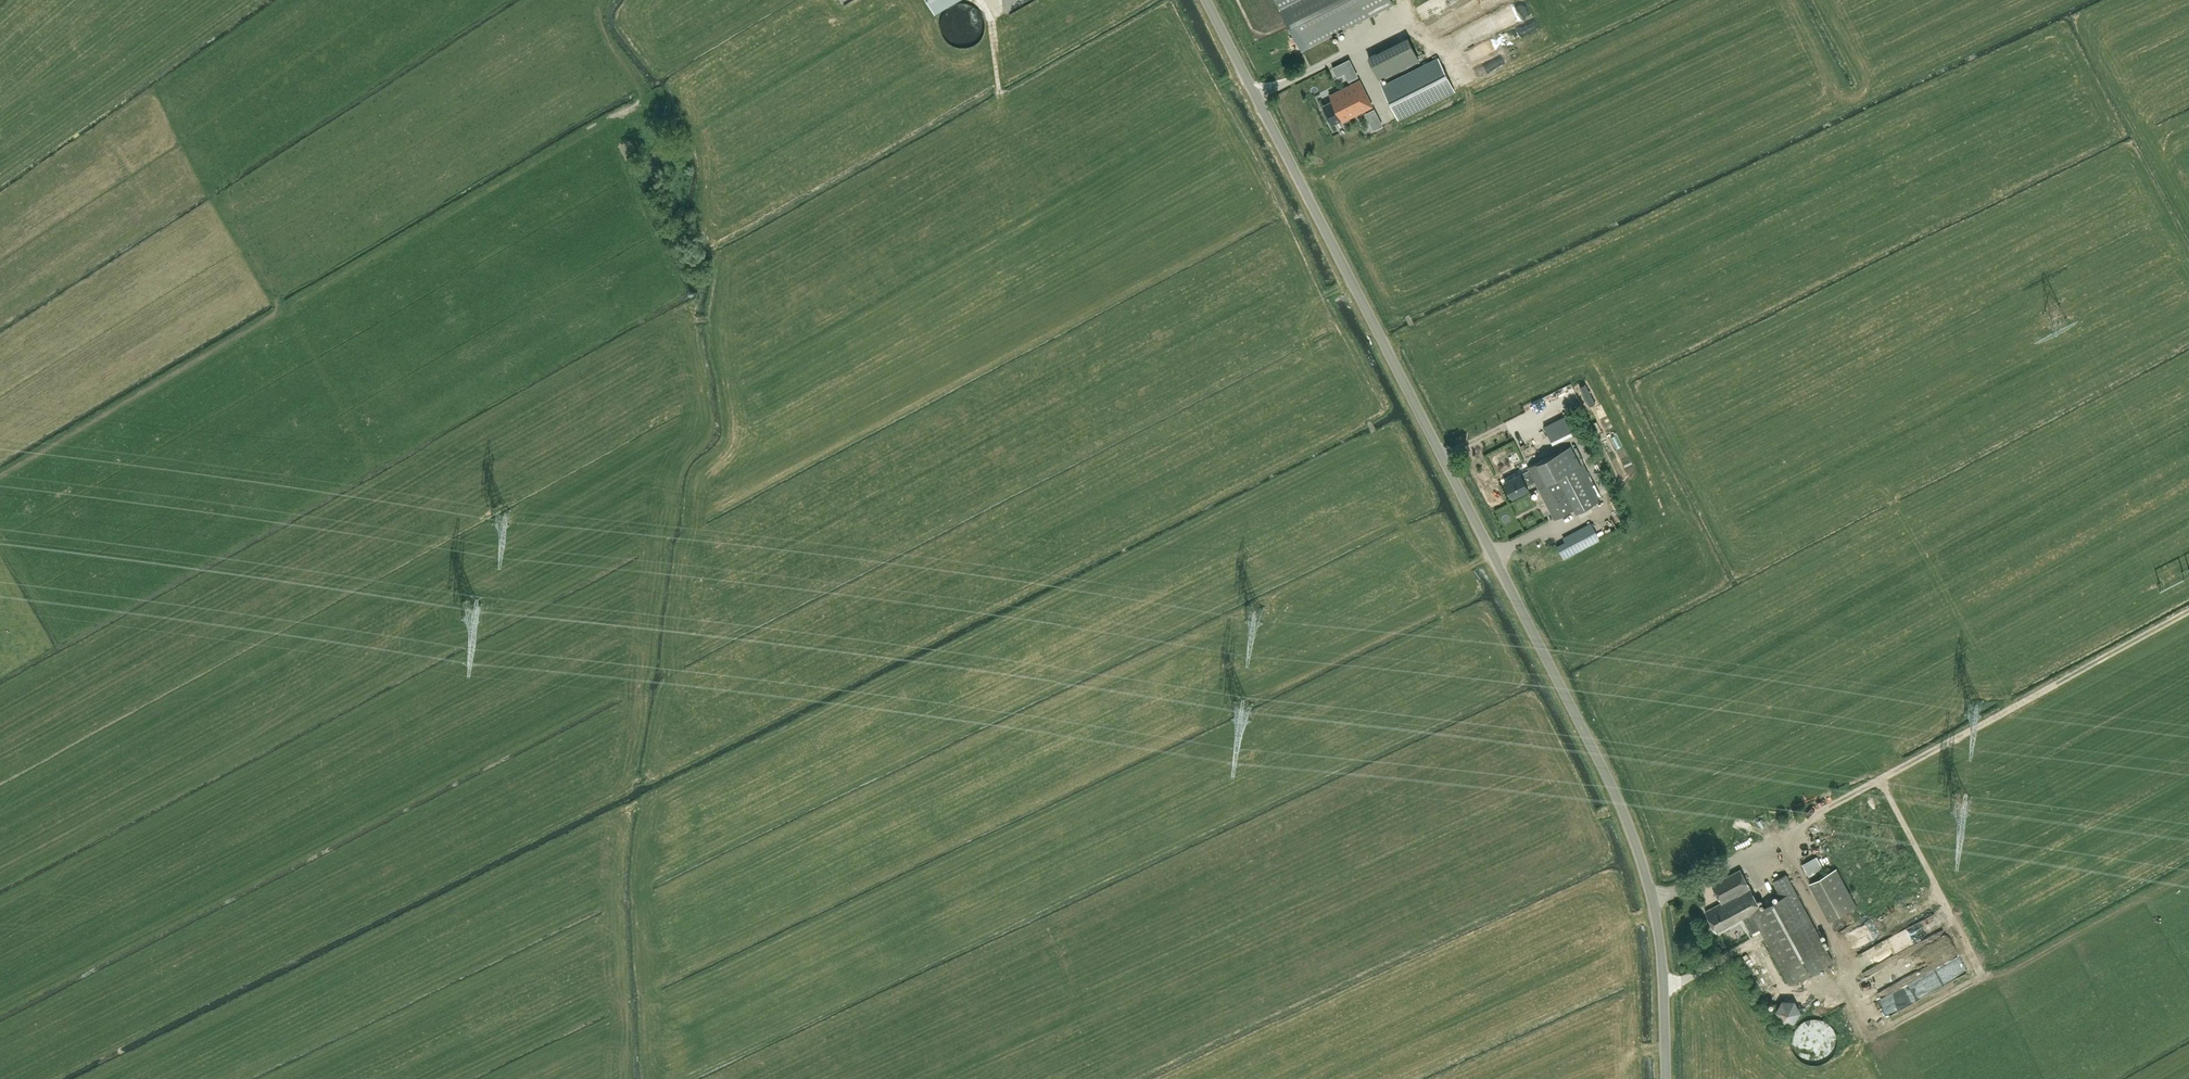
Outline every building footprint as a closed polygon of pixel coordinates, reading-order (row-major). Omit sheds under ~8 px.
[(934,12),(955,0),(927,0),(934,12)] [(1302,50),(1307,47),(1393,4),(1392,0),(1277,0),(1302,50)] [(1530,20),(1509,29),(1513,39),(1534,31),(1530,20)] [(1531,51),(1547,43),(1543,35),(1527,43),(1531,51)] [(1455,90),(1439,58),(1382,86),(1398,118),(1455,90)] [(1333,100),(1324,105),(1324,107),(1332,123),(1342,118),(1343,120),(1372,105),(1367,94),(1364,89),(1359,80),(1330,95),(1333,100)] [(1543,419),(1545,426),(1565,421),(1563,414),(1543,419)] [(1564,420),(1544,429),(1551,444),(1571,435),(1564,420)] [(1555,518),(1574,508),(1576,512),(1599,501),(1581,464),(1571,445),(1528,467),(1531,472),(1522,476),(1521,473),(1505,481),(1513,497),(1529,489),(1527,485),(1535,481),(1555,518)] [(1495,467),(1508,460),(1504,452),(1491,459),(1495,467)] [(1591,522),(1563,537),(1565,541),(1558,545),(1564,558),(1600,539),(1591,522)] [(1542,547),(1561,538),(1557,530),(1538,539),(1542,547)] [(1772,870),(1765,865),(1758,876),(1770,884),(1774,877),(1770,874),(1772,870)] [(1857,904),(1837,869),(1836,867),(1809,882),(1830,919),(1857,904)] [(1786,873),(1773,880),(1773,881),(1781,896),(1761,907),(1740,869),(1714,883),(1721,897),(1724,901),(1705,911),(1716,932),(1742,918),(1750,934),(1760,928),(1790,984),(1833,961),(1786,873)] [(1918,902),(1892,910),(1897,925),(1923,917),(1918,902)] [(1902,936),(1909,948),(1934,935),(1928,922),(1902,936)] [(1757,959),(1748,963),(1761,992),(1770,988),(1757,959)] [(1924,993),(1922,991),(1926,989),(1920,982),(1908,991),(1915,1000),(1924,993)] [(1794,999),(1782,1000),(1776,1010),(1782,1021),(1794,1021),(1801,1011),(1794,999)] [(1791,1054),(1829,1061),(1835,1029),(1822,1027),(1822,1026),(1810,1023),(1809,1027),(1796,1025),(1791,1054)]
